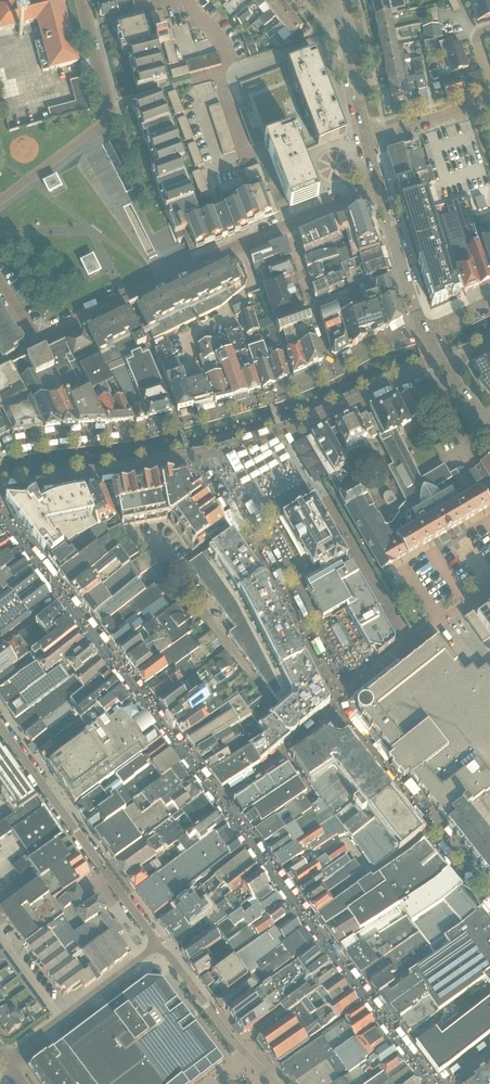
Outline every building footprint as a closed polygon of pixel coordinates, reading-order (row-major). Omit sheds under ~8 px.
[(61,0),(15,0),(0,4),(0,31),(38,21),(44,40),(37,42),(44,71),(51,69),(52,69),(78,62),(62,4),(65,4),(64,1),(62,2),(61,0)] [(99,8),(98,9),(99,15),(101,15),(101,17),(118,12),(116,5),(118,4),(119,6),(129,3),(129,1),(134,0),(112,0),(98,4),(99,8)] [(253,2),(259,9),(265,4),(270,10),(280,2),(282,1),(281,0),(256,0),(253,2)] [(375,16),(390,13),(397,11),(397,10),(405,8),(404,0),(372,0),(375,16)] [(453,11),(460,8),(456,0),(448,0),(453,11)] [(489,18),(489,0),(471,0),(478,22),(489,18)] [(272,19),(275,17),(280,23),(291,15),(292,14),(286,7),(285,8),(280,2),(266,13),(258,19),(263,27),(273,20),(272,19)] [(245,9),(235,17),(239,23),(250,15),(245,9)] [(155,29),(162,28),(158,11),(151,13),(155,29)] [(380,32),(378,32),(378,33),(393,30),(390,13),(375,16),(377,25),(379,24),(380,32)] [(292,14),(291,15),(280,23),(272,30),(276,35),(284,28),(291,37),(303,27),(297,20),(292,14)] [(137,91),(165,83),(155,43),(151,44),(143,17),(115,24),(115,26),(113,26),(115,34),(118,33),(119,38),(117,38),(119,47),(120,46),(122,52),(126,51),(128,59),(130,59),(132,64),(129,64),(131,72),(133,72),(135,77),(132,78),(134,86),(136,85),(137,91)] [(443,37),(440,24),(423,27),(425,41),(443,37)] [(170,65),(179,62),(173,40),(176,40),(173,29),(156,33),(159,45),(165,43),(170,65)] [(380,41),(382,49),(397,46),(393,30),(378,33),(380,41)] [(452,72),(468,67),(460,43),(455,45),(452,38),(439,43),(441,50),(444,49),(452,72)] [(424,43),(426,53),(436,51),(434,41),(424,43)] [(402,45),(397,46),(382,49),(385,66),(400,63),(411,60),(409,55),(404,56),(402,45)] [(213,54),(216,66),(222,65),(218,52),(213,54)] [(207,55),(211,68),(216,66),(213,54),(207,55)] [(346,135),(315,54),(287,65),(318,146),(346,135)] [(202,57),(205,69),(211,68),(207,55),(202,57)] [(197,58),(200,71),(205,69),(202,57),(197,58)] [(191,59),(194,72),(200,71),(197,58),(191,59)] [(187,66),(189,73),(194,72),(191,59),(186,61),(187,66)] [(385,66),(387,74),(388,73),(390,81),(403,79),(400,63),(385,66)] [(171,71),(172,78),(189,73),(187,66),(171,71)] [(440,79),(438,71),(430,73),(433,81),(440,79)] [(460,80),(461,82),(444,87),(447,97),(464,92),(463,88),(472,85),(472,86),(483,83),(479,71),(466,75),(467,78),(460,80)] [(418,89),(427,87),(424,75),(416,77),(418,89)] [(90,110),(82,78),(70,81),(76,102),(49,108),(52,120),(90,110)] [(406,95),(403,79),(390,81),(388,82),(391,98),(406,95)] [(176,91),(167,94),(176,116),(184,112),(176,91)] [(151,171),(153,176),(151,177),(154,184),(156,184),(158,189),(156,190),(160,201),(162,205),(164,205),(166,210),(164,211),(167,218),(169,218),(178,241),(185,238),(190,251),(197,249),(198,249),(205,247),(205,246),(215,242),(215,243),(222,240),(222,239),(228,237),(228,238),(235,235),(235,234),(240,232),(241,233),(248,230),(248,229),(247,224),(247,225),(254,222),(254,221),(264,218),(265,218),(272,215),(279,212),(272,192),(266,194),(262,187),(237,197),(239,202),(200,217),(179,162),(184,160),(159,94),(132,104),(132,106),(130,106),(133,114),(135,113),(139,123),(137,124),(139,132),(142,131),(144,136),(142,137),(144,144),(146,144),(148,148),(146,149),(152,165),(154,164),(156,169),(151,171)] [(208,107),(210,113),(222,109),(221,103),(208,107)] [(224,114),(222,109),(210,113),(211,118),(224,114)] [(211,118),(212,121),(213,123),(226,119),(224,114),(211,118)] [(100,117),(93,120),(0,166),(0,191),(67,328),(177,274),(100,117)] [(194,138),(186,117),(178,120),(186,141),(194,138)] [(213,123),(214,126),(215,128),(227,125),(226,119),(213,123)] [(227,125),(215,128),(217,134),(229,130),(227,125)] [(217,134),(217,137),(218,139),(231,135),(229,130),(217,134)] [(292,130),(265,141),(290,208),(318,198),(292,130)] [(218,139),(220,144),(232,140),(231,135),(218,139)] [(232,140),(220,144),(222,150),(234,146),(232,140)] [(418,141),(387,151),(396,182),(397,181),(411,177),(418,175),(423,192),(426,191),(432,189),(431,184),(435,182),(430,167),(426,168),(418,141)] [(204,163),(196,143),(187,146),(196,167),(204,163)] [(222,150),(223,155),(236,151),(234,146),(222,150)] [(244,172),(248,184),(265,178),(260,166),(258,165),(245,170),(244,172)] [(208,191),(200,170),(192,173),(201,194),(208,191)] [(240,177),(219,185),(223,194),(244,186),(240,177)] [(411,178),(411,177),(397,181),(397,182),(396,182),(397,184),(398,187),(399,189),(399,190),(398,190),(399,190),(399,192),(400,195),(400,196),(401,196),(402,198),(401,198),(402,201),(403,204),(403,203),(403,205),(404,208),(405,211),(406,215),(407,216),(408,220),(414,241),(420,261),(419,261),(419,262),(419,263),(422,273),(425,284),(427,289),(428,293),(430,298),(431,303),(432,306),(433,305),(437,304),(462,293),(457,278),(455,279),(453,280),(453,279),(452,280),(451,278),(446,261),(446,262),(445,259),(446,259),(444,255),(445,255),(445,254),(446,254),(444,247),(443,247),(443,245),(442,240),(441,240),(441,238),(439,233),(437,226),(436,224),(437,224),(435,219),(434,217),(435,217),(433,212),(432,207),(431,207),(430,205),(431,205),(429,200),(428,198),(429,198),(427,191),(426,191),(426,192),(426,191),(423,192),(417,194),(417,192),(416,193),(415,189),(415,188),(414,184),(412,180),(413,180),(412,177),(411,178)] [(483,196),(475,199),(477,205),(485,203),(483,196)] [(489,281),(489,270),(469,206),(464,208),(461,197),(451,200),(460,228),(480,285),(489,281)] [(448,212),(440,215),(464,292),(479,285),(466,245),(460,228),(455,210),(451,200),(444,202),(448,212)] [(485,203),(477,205),(479,211),(487,209),(485,203)] [(366,206),(346,214),(358,256),(379,250),(366,206)] [(337,238),(332,220),(297,235),(298,235),(303,252),(337,238)] [(482,239),(487,254),(489,263),(489,236),(482,239)] [(253,265),(257,275),(262,273),(260,268),(291,258),(286,240),(275,243),(275,244),(249,253),(253,265)] [(343,270),(344,274),(363,267),(383,260),(379,250),(361,256),(348,262),(341,264),(343,270)] [(304,258),(307,269),(322,264),(338,258),(336,251),(320,252),(304,258)] [(296,274),(291,258),(260,268),(262,273),(265,283),(283,277),(296,274)] [(143,301),(135,305),(136,305),(153,340),(222,308),(245,288),(248,280),(239,259),(231,263),(231,262),(182,286),(181,284),(143,302),(143,301)] [(344,274),(346,278),(348,284),(366,278),(366,277),(386,270),(383,260),(363,267),(344,274)] [(324,269),(322,264),(307,269),(312,283),(334,274),(331,266),(324,269)] [(368,298),(378,295),(380,302),(389,327),(402,320),(386,270),(366,277),(366,278),(348,284),(348,287),(351,296),(352,295),(361,292),(362,297),(367,295),(368,298)] [(344,286),(342,279),(339,272),(334,274),(312,284),(316,298),(344,286)] [(274,315),(290,310),(293,309),(290,297),(295,295),(293,288),(287,290),(283,277),(265,283),(265,284),(264,285),(274,315)] [(340,317),(342,327),(345,335),(349,348),(362,341),(374,334),(389,327),(380,302),(378,295),(368,298),(367,295),(362,297),(361,292),(352,295),(355,305),(363,303),(362,301),(364,300),(366,306),(353,310),(339,315),(340,317)] [(256,321),(253,309),(249,310),(246,304),(233,307),(236,316),(241,315),(247,334),(259,330),(259,329),(256,321)] [(18,345),(22,342),(0,307),(0,360),(2,359),(15,351),(18,345)] [(129,307),(122,311),(122,313),(88,329),(106,364),(140,351),(139,347),(146,343),(129,308),(129,307)] [(339,318),(340,317),(339,315),(338,314),(336,307),(320,313),(323,324),(339,318)] [(292,318),(290,310),(274,315),(256,321),(259,329),(276,324),(292,318)] [(300,344),(308,369),(323,362),(308,313),(292,318),(276,324),(279,334),(283,332),(289,348),(300,344)] [(341,327),(342,327),(340,317),(339,318),(323,324),(326,333),(341,327)] [(270,350),(266,351),(269,360),(276,383),(289,377),(283,355),(285,353),(284,352),(279,334),(276,324),(270,326),(273,336),(270,337),(271,339),(267,340),(270,350)] [(226,334),(248,393),(260,389),(241,327),(225,333),(226,334)] [(334,356),(349,348),(345,335),(342,327),(341,327),(326,333),(329,342),(331,354),(334,356)] [(77,353),(83,365),(99,357),(84,331),(66,340),(74,354),(77,353)] [(286,352),(293,376),(308,369),(300,344),(289,348),(283,332),(279,334),(284,352),(286,352)] [(233,397),(248,393),(226,334),(204,342),(199,344),(204,359),(216,355),(221,367),(222,367),(228,382),(225,383),(231,398),(233,397)] [(263,343),(260,336),(248,339),(251,348),(250,348),(256,364),(255,364),(263,388),(276,383),(269,360),(266,351),(264,346),(262,347),(261,344),(263,343)] [(74,354),(66,340),(46,349),(54,366),(60,381),(78,425),(101,424),(107,423),(79,367),(83,365),(77,353),(74,354)] [(170,342),(160,346),(166,359),(176,355),(170,342)] [(170,389),(178,411),(193,407),(184,383),(185,383),(185,381),(186,381),(178,358),(177,358),(176,355),(166,359),(160,346),(155,349),(170,389)] [(34,371),(36,375),(53,367),(54,366),(46,349),(27,358),(34,371)] [(162,386),(147,350),(124,359),(147,418),(148,418),(173,412),(162,386)] [(204,359),(201,360),(204,370),(207,379),(215,401),(231,398),(225,383),(228,382),(222,367),(221,367),(216,355),(204,359)] [(107,423),(133,421),(119,389),(105,366),(99,357),(83,365),(79,367),(107,423)] [(61,426),(47,397),(36,375),(34,371),(27,358),(12,365),(30,399),(43,429),(61,426)] [(107,366),(116,379),(120,388),(136,421),(147,418),(124,359),(107,366)] [(479,383),(489,395),(489,368),(485,359),(473,365),(482,380),(479,383)] [(0,414),(10,435),(12,434),(13,434),(14,435),(21,433),(21,432),(34,430),(35,431),(41,430),(42,429),(43,429),(30,399),(12,365),(0,371),(0,414)] [(36,375),(47,397),(61,426),(77,425),(53,367),(36,375)] [(184,383),(193,407),(213,402),(202,373),(192,375),(193,379),(186,381),(185,381),(185,383),(184,383)] [(424,412),(412,389),(401,396),(412,418),(424,412)] [(407,505),(428,492),(452,478),(450,475),(450,474),(446,467),(444,465),(443,466),(444,468),(422,482),(422,479),(397,431),(396,430),(411,422),(402,405),(396,393),(380,402),(370,406),(373,413),(385,435),(379,438),(393,464),(389,467),(388,467),(389,468),(392,474),(403,497),(404,498),(406,503),(407,505)] [(337,427),(328,431),(335,442),(337,441),(341,449),(366,437),(364,432),(369,430),(373,437),(377,435),(380,433),(371,414),(367,416),(366,413),(357,417),(355,414),(335,423),(337,427)] [(10,435),(0,414),(0,440),(10,435)] [(328,431),(326,428),(307,439),(338,491),(358,479),(352,469),(351,470),(335,442),(328,431)] [(452,478),(428,492),(407,505),(406,503),(404,504),(403,505),(402,506),(401,507),(400,508),(400,509),(399,510),(398,511),(399,513),(396,519),(395,519),(394,520),(394,521),(393,522),(392,523),(391,523),(391,524),(390,524),(389,525),(388,525),(387,525),(386,525),(385,524),(379,514),(377,515),(373,507),(374,506),(360,483),(351,489),(340,494),(340,497),(341,499),(351,516),(367,542),(382,570),(395,562),(395,561),(420,547),(445,533),(446,533),(451,530),(451,529),(477,514),(489,506),(489,459),(480,464),(481,465),(475,468),(479,475),(464,484),(456,471),(450,474),(452,478)] [(173,473),(111,484),(115,503),(119,502),(120,508),(123,526),(132,525),(164,519),(166,518),(167,517),(168,516),(169,513),(172,515),(171,517),(170,518),(170,520),(171,522),(192,551),(219,533),(215,528),(224,521),(197,482),(194,484),(187,473),(174,475),(173,473)] [(115,503),(111,484),(107,485),(103,486),(104,487),(103,487),(112,510),(120,508),(119,502),(115,503)] [(104,487),(103,486),(93,488),(94,491),(106,521),(101,523),(106,530),(107,531),(120,523),(116,515),(115,516),(114,516),(112,510),(103,487),(104,487)] [(93,488),(84,490),(98,525),(101,523),(106,521),(94,491),(93,488)] [(73,494),(63,497),(51,500),(40,506),(35,495),(28,500),(27,501),(27,503),(9,502),(8,502),(9,503),(10,507),(12,511),(14,514),(16,518),(19,522),(21,525),(26,533),(28,536),(31,539),(34,543),(37,546),(43,552),(46,555),(48,558),(62,547),(72,540),(78,537),(78,536),(98,525),(84,490),(83,490),(84,493),(73,494)] [(391,504),(397,501),(392,494),(390,493),(388,493),(387,493),(385,494),(385,495),(384,495),(384,497),(384,498),(384,499),(388,506),(391,504)] [(285,513),(283,514),(307,556),(308,555),(314,565),(321,561),(325,568),(326,567),(337,561),(347,555),(331,527),(333,526),(330,522),(328,523),(327,520),(328,519),(327,516),(325,517),(314,498),(314,497),(313,497),(313,498),(311,499),(309,499),(308,500),(306,502),(305,501),(304,502),(304,503),(301,504),(300,504),(299,505),(298,504),(296,505),(296,507),(295,508),(292,509),(290,510),(288,511),(287,512),(286,512),(285,513)] [(48,558),(59,572),(78,558),(76,556),(85,550),(86,551),(108,534),(107,531),(106,530),(101,523),(98,525),(78,536),(78,537),(72,540),(62,547),(48,558)] [(123,526),(112,531),(115,537),(126,532),(123,526)] [(128,537),(126,532),(115,537),(117,542),(128,537)] [(60,573),(70,586),(69,586),(70,587),(97,567),(97,566),(119,548),(109,534),(78,558),(59,572),(59,573),(60,573)] [(232,534),(189,564),(235,629),(228,634),(281,706),(280,707),(282,709),(299,730),(329,704),(292,632),(268,586),(232,534)] [(128,537),(119,543),(122,549),(132,542),(129,537),(128,537)] [(14,549),(5,539),(0,542),(0,558),(14,549)] [(125,554),(135,547),(132,542),(122,549),(125,554)] [(135,547),(125,554),(129,559),(139,553),(135,547)] [(97,567),(70,587),(70,588),(71,587),(75,592),(75,593),(81,601),(80,601),(81,601),(101,586),(130,563),(119,548),(97,566),(97,567)] [(14,550),(0,558),(0,575),(21,559),(14,550)] [(158,562),(150,551),(131,564),(140,576),(158,562)] [(7,589),(8,590),(31,572),(21,559),(0,575),(0,595),(7,589)] [(343,570),(337,561),(326,567),(327,569),(313,577),(311,574),(305,577),(307,581),(305,582),(309,589),(307,590),(323,618),(331,614),(334,617),(346,611),(371,596),(361,579),(352,564),(343,570)] [(81,601),(92,616),(137,580),(139,582),(142,580),(147,587),(155,581),(156,580),(153,577),(163,569),(158,562),(140,576),(131,564),(130,563),(101,586),(81,601)] [(156,580),(155,581),(157,582),(167,574),(163,569),(153,577),(156,580)] [(0,638),(40,608),(38,605),(49,597),(31,572),(8,590),(7,589),(0,595),(0,638)] [(100,626),(101,627),(110,619),(146,591),(139,582),(137,580),(92,616),(93,617),(94,616),(101,625),(100,626)] [(154,585),(146,591),(110,619),(101,627),(109,637),(118,631),(118,630),(162,599),(160,596),(164,593),(158,585),(155,587),(154,585)] [(346,611),(361,638),(386,624),(371,596),(346,611)] [(118,631),(109,637),(116,647),(132,635),(162,611),(168,607),(162,599),(118,630),(118,631)] [(464,618),(465,619),(465,618),(483,643),(489,638),(489,600),(464,618)] [(163,632),(125,659),(126,659),(128,662),(129,663),(135,670),(135,671),(152,659),(153,661),(172,647),(171,646),(196,629),(178,604),(170,609),(154,621),(163,632)] [(66,617),(57,605),(35,623),(48,639),(55,634),(51,629),(66,617)] [(339,623),(351,644),(361,638),(346,611),(334,617),(339,623)] [(19,676),(37,664),(77,632),(66,617),(51,629),(55,634),(48,639),(44,642),(44,643),(32,652),(29,654),(24,658),(17,663),(0,677),(0,691),(19,676)] [(154,621),(135,635),(118,648),(125,659),(163,632),(154,621)] [(35,623),(19,636),(17,637),(29,654),(32,652),(44,643),(44,642),(48,639),(35,623)] [(366,654),(372,650),(376,656),(378,655),(393,643),(395,641),(394,638),(386,624),(361,638),(351,644),(354,651),(358,654),(362,655),(366,654)] [(148,688),(153,695),(158,702),(162,699),(186,682),(185,680),(199,669),(208,662),(205,659),(211,655),(206,648),(218,640),(212,631),(196,643),(199,648),(191,655),(181,663),(148,688)] [(67,663),(89,646),(77,632),(37,664),(19,676),(0,691),(0,697),(7,708),(67,663)] [(137,673),(142,680),(145,685),(148,682),(191,650),(190,649),(195,645),(187,636),(172,647),(153,661),(137,673)] [(17,663),(24,658),(29,654),(17,637),(15,639),(14,637),(3,645),(17,663)] [(486,666),(477,672),(473,667),(465,673),(438,637),(362,696),(360,698),(358,700),(357,703),(357,705),(357,708),(358,711),(372,728),(404,769),(443,818),(466,800),(470,805),(484,794),(489,802),(489,671),(486,666)] [(17,663),(3,645),(0,647),(0,677),(17,663)] [(76,676),(97,658),(89,646),(67,663),(7,708),(15,720),(75,675),(76,676)] [(166,713),(167,714),(178,707),(196,693),(235,664),(226,652),(207,666),(197,673),(186,682),(162,699),(158,702),(166,712),(166,713)] [(41,719),(43,721),(51,714),(52,715),(106,669),(97,658),(76,676),(16,722),(24,732),(41,719)] [(170,714),(177,724),(175,725),(176,725),(223,691),(236,682),(244,676),(244,675),(243,676),(235,664),(196,693),(178,707),(167,714),(168,715),(170,714)] [(107,670),(106,669),(52,715),(51,714),(43,721),(26,734),(25,733),(32,743),(43,735),(47,732),(47,731),(57,723),(58,723),(66,717),(94,694),(113,678),(107,670)] [(242,703),(247,710),(262,700),(256,692),(244,676),(236,682),(223,691),(176,725),(176,726),(178,725),(185,734),(183,735),(184,736),(209,718),(219,711),(219,712),(236,700),(239,704),(242,703)] [(80,719),(73,725),(79,720),(80,720),(120,687),(113,678),(94,694),(66,717),(72,724),(79,719),(80,719)] [(73,725),(72,726),(51,742),(38,752),(39,753),(46,764),(62,753),(61,752),(88,730),(104,717),(106,719),(108,717),(110,721),(129,706),(133,702),(120,687),(80,720),(79,720),(73,725)] [(236,700),(219,712),(184,737),(194,751),(211,740),(212,740),(238,725),(246,719),(251,716),(247,710),(242,703),(239,704),(236,700)] [(249,747),(260,763),(275,750),(290,738),(299,730),(282,709),(274,716),(272,717),(267,721),(260,713),(268,707),(262,700),(247,710),(251,716),(246,719),(253,729),(257,727),(265,737),(249,747)] [(162,740),(145,718),(133,703),(129,706),(110,721),(108,717),(106,719),(104,717),(88,730),(61,752),(62,753),(63,752),(65,754),(63,755),(65,757),(63,758),(72,771),(58,781),(74,805),(162,740)] [(272,717),(274,716),(268,707),(260,713),(267,721),(272,717)] [(35,747),(38,752),(51,742),(72,724),(66,717),(58,723),(57,723),(47,731),(47,732),(43,735),(32,743),(35,747)] [(201,761),(223,747),(253,729),(246,719),(238,725),(212,740),(211,740),(194,751),(201,761)] [(209,772),(210,772),(231,759),(249,747),(265,737),(257,727),(253,729),(223,747),(201,761),(209,772)] [(322,801),(334,817),(343,828),(389,792),(346,737),(342,740),(332,739),(329,734),(328,735),(329,735),(293,759),(293,760),(294,759),(308,780),(307,781),(322,801)] [(75,807),(85,820),(111,800),(109,798),(134,778),(151,766),(170,752),(163,742),(136,763),(100,789),(75,807)] [(35,799),(37,798),(0,746),(0,795),(14,814),(35,799)] [(249,747),(231,759),(210,772),(217,781),(219,779),(225,781),(227,784),(248,771),(260,763),(249,747)] [(92,830),(181,767),(170,752),(151,766),(134,778),(109,798),(111,800),(85,820),(87,819),(85,821),(92,830)] [(63,755),(48,766),(58,781),(72,771),(63,758),(65,757),(63,755)] [(233,802),(242,815),(263,801),(272,795),(293,781),(297,778),(287,763),(234,798),(234,799),(234,802),(233,802)] [(181,767),(92,830),(94,832),(122,813),(134,805),(142,816),(179,788),(191,780),(181,767)] [(122,813),(94,832),(94,833),(114,861),(174,818),(203,796),(191,780),(179,788),(142,816),(134,805),(122,813)] [(258,827),(263,823),(284,809),(293,803),(303,796),(293,781),(272,795),(263,801),(242,815),(243,815),(253,829),(253,830),(258,827)] [(389,792),(343,828),(348,834),(349,834),(370,864),(372,865),(376,865),(377,865),(378,864),(379,864),(397,850),(397,851),(421,832),(389,792)] [(484,794),(470,805),(466,800),(443,818),(469,851),(489,877),(489,802),(484,794)] [(116,860),(114,861),(126,878),(157,856),(156,854),(164,848),(165,850),(178,841),(216,813),(209,803),(203,796),(174,818),(114,861),(116,860)] [(310,807),(304,797),(304,796),(303,796),(293,803),(284,809),(263,823),(258,827),(258,828),(254,831),(264,844),(282,832),(303,819),(301,816),(312,809),(310,807)] [(12,829),(41,809),(35,800),(0,824),(0,839),(12,830),(12,829)] [(283,834),(266,846),(273,857),(303,837),(335,817),(334,817),(322,801),(315,806),(317,808),(313,811),(312,809),(301,816),(303,819),(282,832),(283,834)] [(28,854),(23,858),(30,868),(32,866),(28,861),(31,858),(63,836),(44,807),(41,809),(12,829),(12,830),(28,854)] [(224,824),(216,813),(178,841),(186,853),(224,824)] [(284,871),(302,859),(305,857),(303,854),(312,848),(313,850),(338,835),(339,837),(348,834),(343,828),(334,817),(335,817),(303,837),(273,857),(274,858),(275,859),(279,859),(280,861),(280,866),(284,871)] [(224,824),(186,853),(164,869),(159,872),(152,878),(149,881),(136,890),(154,915),(241,847),(224,824)] [(75,854),(63,836),(31,858),(28,861),(32,866),(40,878),(59,865),(75,854)] [(408,852),(378,875),(385,885),(354,907),(325,927),(330,933),(331,932),(333,934),(331,935),(338,944),(338,945),(399,905),(433,883),(448,871),(448,870),(447,871),(436,859),(437,855),(435,854),(432,853),(423,843),(424,842),(423,841),(408,852)] [(343,844),(315,862),(290,879),(296,887),(348,852),(343,844)] [(252,862),(245,852),(211,879),(211,880),(192,895),(199,904),(204,901),(252,862)] [(0,909),(0,911),(25,945),(63,916),(64,915),(54,900),(80,881),(90,874),(76,854),(39,881),(38,880),(0,909)] [(310,854),(305,857),(302,859),(284,871),(290,879),(315,862),(310,854)] [(303,897),(321,884),(323,882),(338,872),(344,868),(351,863),(346,856),(319,874),(297,889),(303,897)] [(23,858),(18,862),(25,872),(30,868),(23,858)] [(155,867),(159,872),(164,869),(157,860),(153,863),(155,867)] [(321,884),(303,897),(310,906),(327,894),(327,893),(339,885),(345,881),(350,877),(361,870),(354,861),(344,868),(338,872),(323,882),(321,884)] [(20,876),(25,872),(18,862),(13,866),(20,876)] [(260,872),(252,862),(204,901),(212,911),(225,901),(224,900),(229,896),(260,872)] [(127,879),(136,890),(149,881),(152,878),(148,881),(144,875),(155,867),(153,863),(143,870),(142,869),(127,879)] [(411,924),(444,903),(457,891),(462,887),(461,886),(460,887),(448,873),(449,872),(448,871),(433,883),(399,905),(407,917),(411,924)] [(270,886),(260,872),(229,896),(224,900),(225,901),(212,911),(208,914),(207,914),(189,928),(194,934),(199,930),(203,934),(209,929),(210,930),(240,908),(243,905),(252,899),(270,886)] [(378,875),(372,879),(370,876),(351,890),(334,901),(335,902),(316,915),(325,927),(354,907),(385,885),(378,875)] [(350,889),(345,881),(327,894),(310,906),(316,914),(333,903),(332,902),(350,889)] [(243,905),(240,908),(241,909),(241,910),(245,915),(258,904),(274,893),(270,886),(252,899),(243,905)] [(77,887),(59,900),(65,909),(71,904),(77,913),(85,925),(104,912),(106,910),(98,898),(89,904),(77,887)] [(457,891),(444,903),(411,924),(419,934),(426,942),(430,947),(459,928),(479,911),(481,910),(481,909),(479,910),(464,893),(466,892),(465,891),(464,892),(461,889),(462,888),(462,887),(457,891)] [(282,903),(274,893),(259,905),(258,904),(245,915),(241,910),(217,928),(225,938),(228,942),(248,927),(249,928),(266,915),(266,916),(282,903)] [(175,908),(183,919),(185,924),(189,928),(207,914),(208,914),(212,911),(204,901),(199,904),(192,895),(185,901),(175,908)] [(252,927),(228,943),(234,952),(290,914),(282,903),(266,916),(252,927)] [(195,935),(194,934),(189,928),(185,924),(183,919),(175,908),(160,920),(159,922),(162,926),(177,948),(195,935)] [(399,912),(398,913),(396,908),(371,924),(374,928),(369,931),(368,928),(340,947),(346,955),(364,943),(374,937),(373,937),(382,931),(403,918),(399,912)] [(408,1033),(416,1044),(435,1029),(437,1031),(485,997),(480,992),(475,985),(484,979),(482,977),(489,971),(489,920),(482,910),(481,910),(479,911),(459,928),(430,947),(429,947),(435,956),(394,984),(378,995),(390,1011),(400,1025),(401,1024),(408,1033)] [(63,916),(25,945),(26,946),(60,992),(61,992),(64,990),(67,993),(80,983),(84,989),(95,980),(88,971),(83,974),(74,961),(71,963),(62,950),(73,941),(100,977),(127,956),(124,953),(128,951),(118,936),(124,932),(120,926),(118,927),(114,922),(112,923),(104,912),(85,925),(74,932),(63,916)] [(233,958),(232,957),(212,972),(219,981),(208,990),(216,1001),(230,990),(235,987),(258,969),(255,965),(281,945),(302,930),(292,917),(276,929),(275,928),(233,958)] [(358,971),(361,975),(383,959),(400,947),(419,934),(411,924),(407,917),(379,934),(378,935),(374,938),(374,937),(364,943),(346,955),(351,961),(353,960),(356,964),(355,965),(357,969),(358,971)] [(217,928),(207,935),(190,947),(197,957),(214,945),(218,943),(225,938),(217,928)] [(313,944),(302,930),(281,945),(255,965),(258,969),(259,969),(250,976),(255,983),(264,976),(266,979),(272,975),(271,974),(277,969),(276,967),(280,965),(281,967),(288,962),(286,960),(290,957),(292,960),(313,944)] [(401,962),(402,963),(410,957),(408,954),(426,942),(419,934),(400,947),(383,959),(361,975),(369,985),(401,962)] [(394,984),(435,956),(429,947),(430,947),(426,942),(408,954),(410,957),(402,963),(401,962),(369,985),(377,996),(378,995),(394,984)] [(218,943),(214,945),(197,957),(189,963),(198,976),(227,956),(218,943)] [(323,957),(315,947),(287,967),(265,984),(279,1006),(281,1005),(303,989),(331,968),(331,967),(330,967),(323,958),(324,958),(323,957)] [(9,956),(4,960),(8,966),(13,962),(9,956)] [(13,962),(8,966),(13,972),(18,969),(17,968),(13,962)] [(281,1005),(287,1013),(289,1012),(300,1003),(318,990),(337,976),(331,968),(303,989),(281,1005)] [(485,997),(489,993),(489,994),(489,971),(482,977),(484,979),(475,985),(480,992),(485,997)] [(206,988),(215,982),(209,974),(200,979),(206,988)] [(216,1001),(223,1010),(229,1006),(237,999),(256,985),(255,983),(250,976),(235,987),(230,990),(216,1001)] [(318,990),(300,1003),(310,1016),(315,1013),(323,1009),(325,1006),(326,1008),(349,992),(337,976),(318,990)] [(223,1060),(169,989),(162,979),(147,977),(54,1047),(56,1050),(50,1054),(72,1083),(192,1083),(223,1060)] [(25,980),(21,983),(26,989),(29,986),(30,986),(30,985),(26,979),(25,980)] [(242,1034),(249,1029),(279,1006),(265,984),(227,1012),(242,1034)] [(29,986),(26,989),(31,996),(35,992),(30,986),(29,986)] [(324,1028),(332,1022),(358,1004),(358,1003),(349,992),(326,1008),(325,1006),(323,1009),(315,1013),(310,1016),(309,1017),(315,1025),(320,1022),(324,1028)] [(416,1045),(417,1044),(438,1073),(489,1033),(489,994),(489,993),(485,997),(437,1031),(435,1029),(416,1044),(416,1045)] [(42,1003),(38,1006),(41,1010),(46,1007),(42,1002),(42,1003)] [(290,1017),(259,1038),(257,1040),(265,1052),(271,1048),(279,1059),(324,1028),(320,1022),(315,1025),(309,1017),(310,1016),(300,1003),(289,1012),(287,1013),(290,1017)] [(0,1011),(0,1021),(2,1024),(19,1012),(14,1005),(9,1008),(8,1005),(0,1011)] [(323,1036),(335,1054),(375,1025),(361,1007),(341,1021),(342,1021),(332,1028),(333,1029),(323,1036)] [(24,1019),(19,1012),(2,1024),(9,1034),(22,1025),(20,1022),(24,1019)] [(375,1025),(335,1054),(299,1079),(296,1081),(298,1083),(334,1083),(359,1067),(366,1062),(389,1045),(375,1025)] [(299,1079),(335,1054),(323,1036),(322,1036),(322,1037),(285,1063),(285,1069),(291,1076),(296,1081),(299,1079)] [(373,1071),(397,1054),(389,1045),(366,1062),(373,1071)] [(54,1047),(28,1067),(41,1083),(72,1083),(50,1054),(56,1050),(54,1047)] [(404,1064),(397,1054),(373,1071),(366,1062),(334,1083),(387,1083),(407,1069),(404,1064)] [(486,1067),(488,1069),(468,1083),(489,1083),(489,1064),(486,1067)] [(414,1078),(407,1069),(387,1083),(406,1083),(414,1078)]
